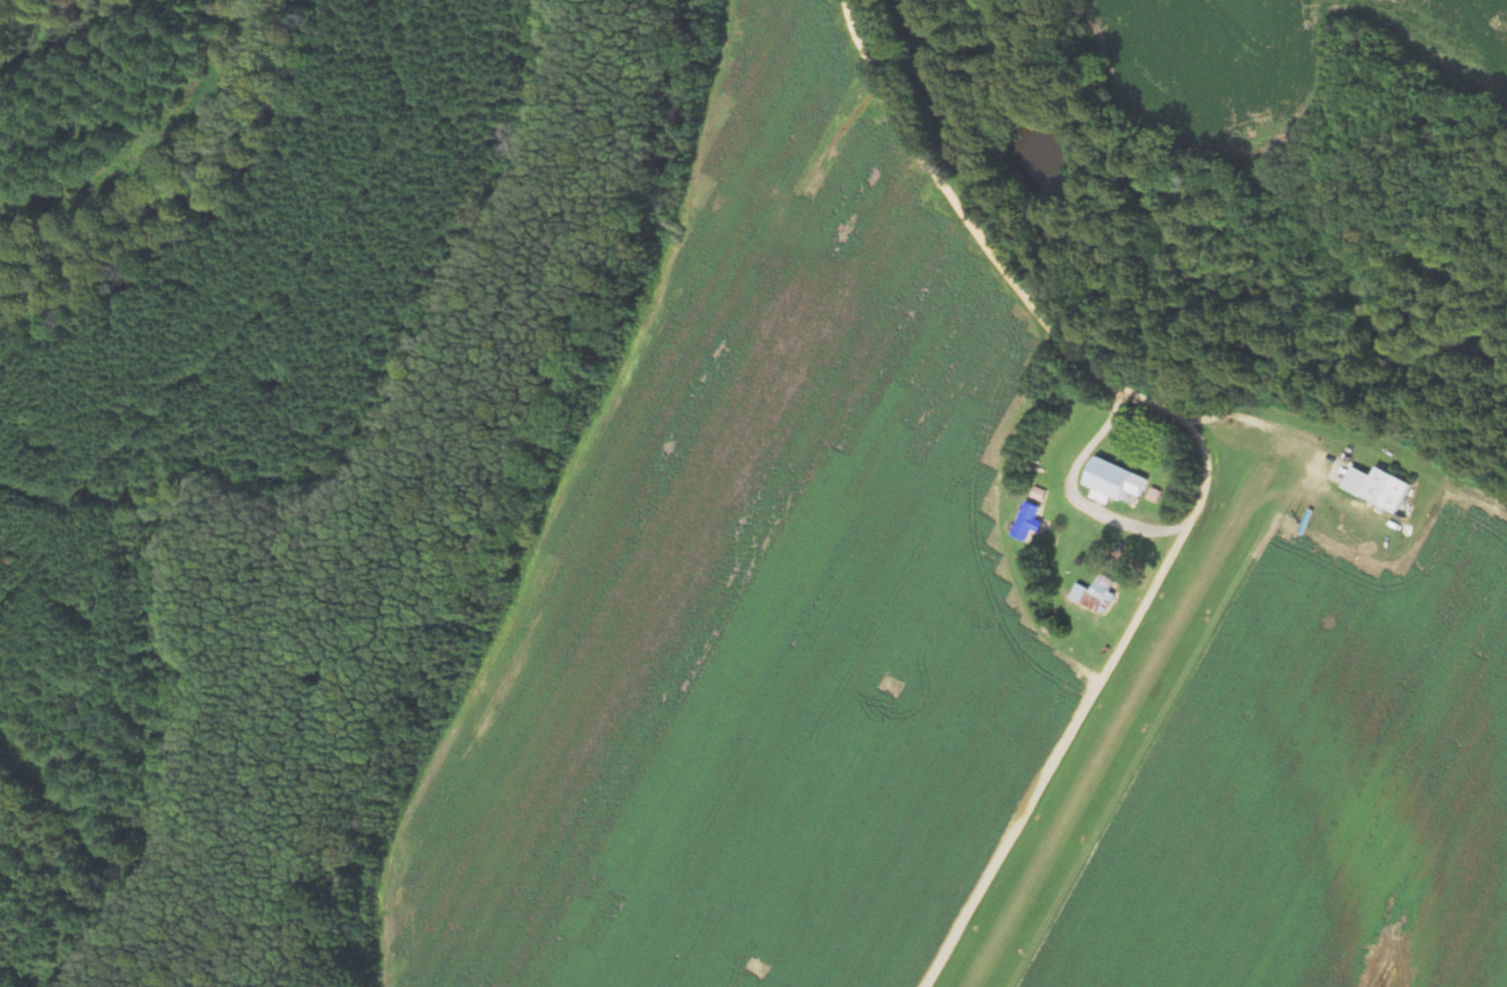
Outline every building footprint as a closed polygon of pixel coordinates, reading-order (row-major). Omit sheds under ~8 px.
[(1148,479),(1097,457),(1085,485),(1095,490),(1091,498),(1107,505),(1111,497),(1126,504),(1131,494),(1140,498),(1148,479)] [(1412,484),(1377,470),(1374,477),(1351,467),(1342,490),(1400,514),(1412,484)] [(1035,519),(1040,508),(1026,502),(1012,535),(1027,542),(1032,530),(1039,533),(1044,523),(1035,519)] [(1115,595),(1111,593),(1116,582),(1101,574),(1093,590),(1078,583),(1070,598),(1104,615),(1115,595)]
